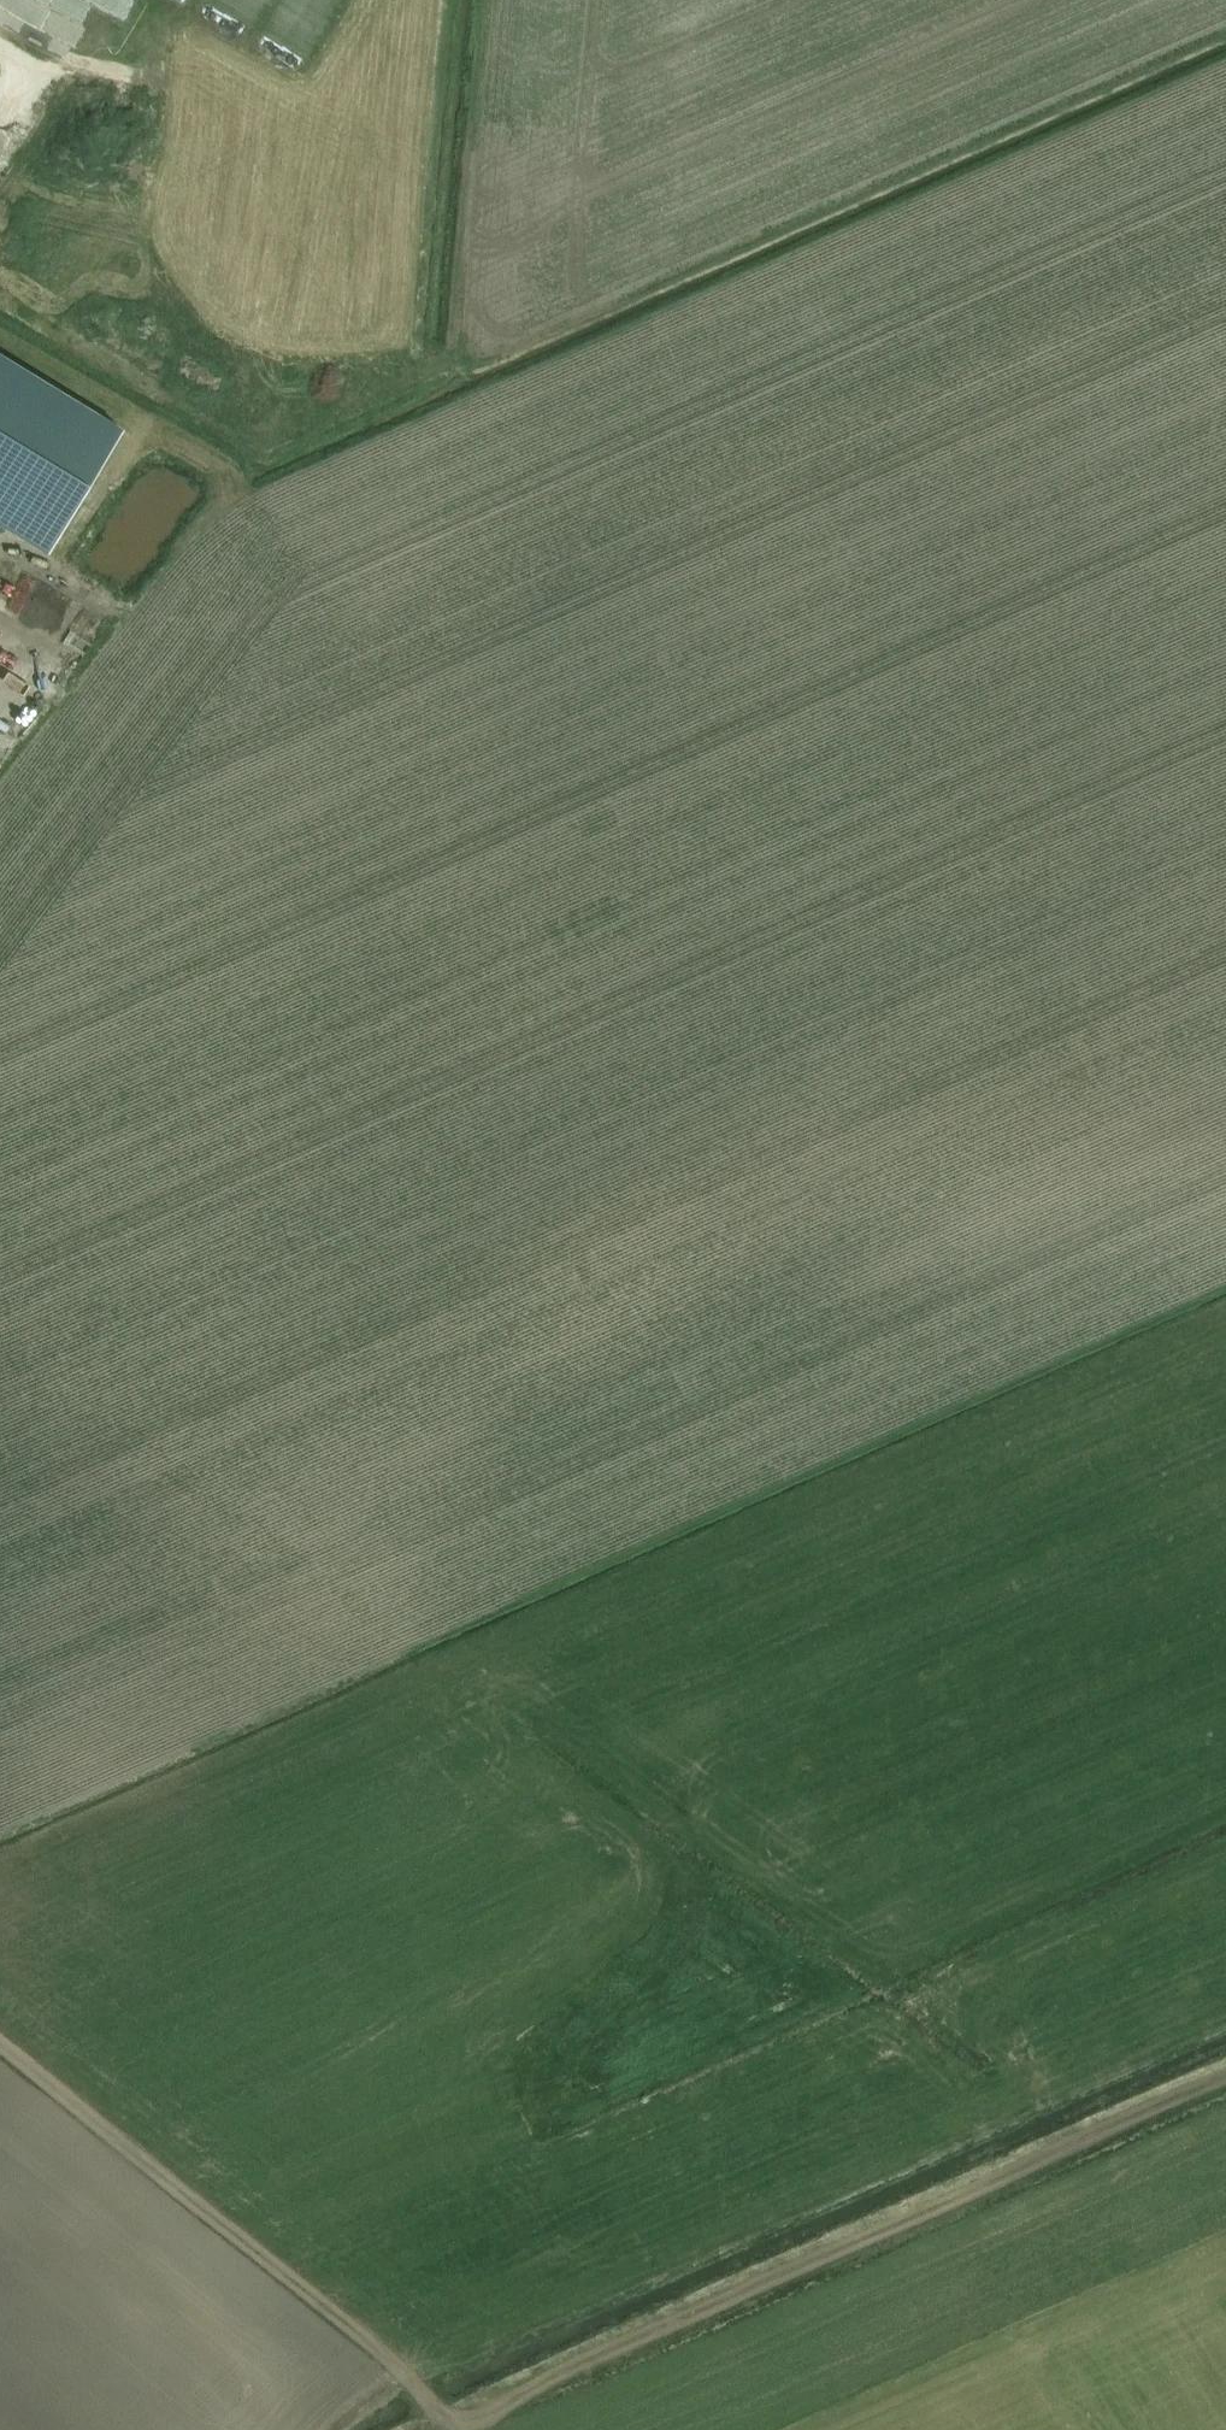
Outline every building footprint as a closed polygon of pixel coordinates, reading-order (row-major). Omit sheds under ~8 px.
[(154,338),(167,350),(177,340),(164,327),(154,338)] [(122,433),(0,358),(0,528),(47,557),(122,433)] [(16,732),(0,722),(0,760),(16,732)]
